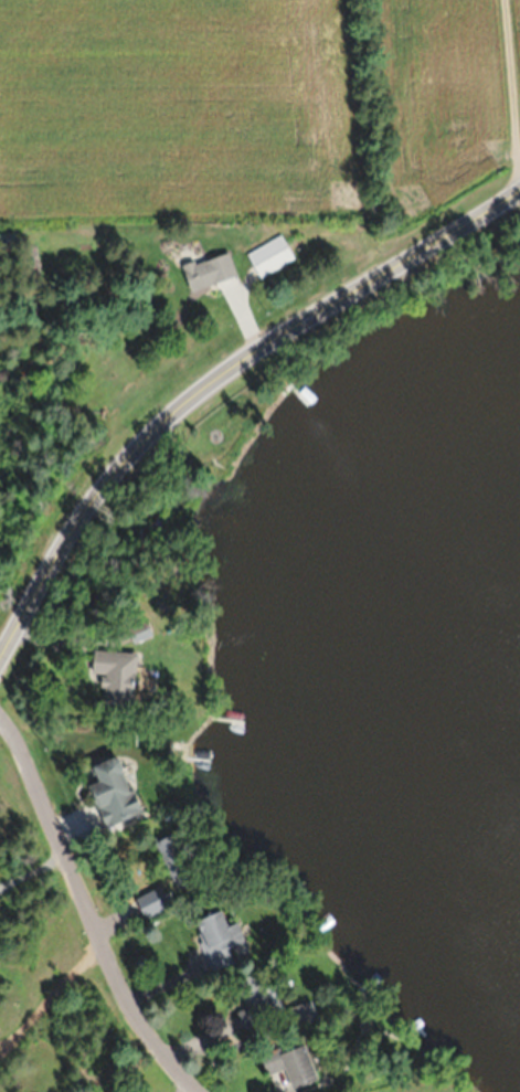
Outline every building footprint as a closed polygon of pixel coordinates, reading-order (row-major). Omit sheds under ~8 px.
[(260,276),(294,258),(281,234),(246,252),(260,276)] [(229,250),(183,264),(190,289),(236,275),(229,250)] [(133,641),(152,634),(146,618),(128,624),(133,641)] [(93,672),(106,673),(104,701),(133,703),(137,651),(94,648),(93,672)] [(142,811),(119,754),(92,765),(98,781),(89,785),(106,826),(142,811)] [(153,843),(174,882),(199,869),(178,830),(153,843)] [(168,907),(161,887),(136,896),(144,916),(168,907)] [(245,940),(238,921),(228,925),(222,909),(193,920),(212,969),(233,962),(227,947),(245,940)] [(253,1021),(277,1010),(261,972),(236,982),(253,1021)] [(291,1087),(317,1079),(306,1043),(281,1051),(280,1046),(262,1052),(268,1074),(285,1068),(291,1087)]
